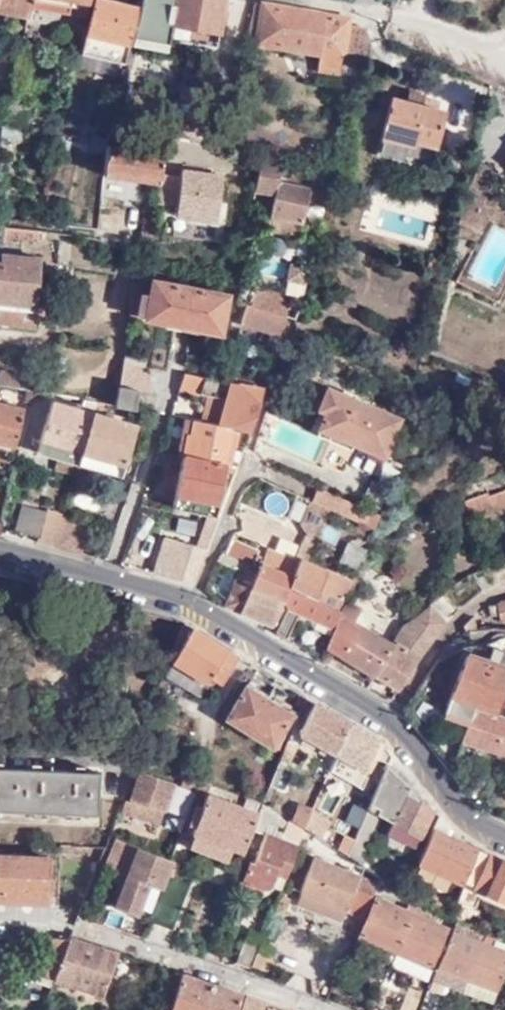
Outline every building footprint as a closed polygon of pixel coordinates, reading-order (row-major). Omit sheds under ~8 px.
[(29,12),(31,0),(0,0),(0,6),(29,12)] [(92,0),(47,0),(45,11),(88,18),(92,0)] [(138,7),(104,0),(97,0),(84,54),(125,64),(138,7)] [(226,0),(144,0),(134,46),(167,52),(169,42),(215,50),(226,0)] [(258,36),(264,3),(256,2),(253,16),(249,35),(258,36)] [(363,58),(366,37),(365,30),(349,26),(348,25),(348,19),(264,3),(258,36),(257,42),(321,53),(318,68),(340,72),(343,54),(363,58)] [(412,148),(414,142),(433,147),(442,113),(389,99),(379,138),(412,148)] [(9,101),(2,137),(17,140),(22,120),(18,119),(22,103),(9,101)] [(81,141),(83,130),(65,128),(63,138),(81,141)] [(110,143),(111,134),(90,132),(89,142),(110,143)] [(160,184),(161,175),(165,152),(163,152),(165,142),(111,134),(110,143),(105,177),(160,184)] [(182,146),(178,163),(196,166),(199,149),(182,146)] [(257,190),(264,160),(262,159),(256,190),(257,190)] [(299,235),(309,186),(278,180),(282,163),(264,160),(257,190),(274,193),(267,229),(299,235)] [(478,235),(486,217),(472,209),(464,228),(478,235)] [(40,230),(0,226),(0,245),(1,245),(3,236),(40,239),(40,230)] [(34,327),(36,311),(41,313),(43,311),(45,309),(44,305),(41,304),(36,304),(40,258),(1,254),(0,257),(0,322),(34,327)] [(276,293),(281,278),(261,272),(257,287),(276,293)] [(144,284),(134,282),(127,322),(138,324),(140,315),(147,316),(147,320),(221,333),(227,297),(156,285),(154,297),(142,295),(144,284)] [(277,346),(283,327),(286,316),(295,319),(302,300),(276,293),(257,287),(242,282),(238,300),(245,302),(241,321),(271,330),(267,342),(277,346)] [(136,356),(126,354),(124,363),(135,365),(136,356)] [(146,357),(136,356),(135,365),(145,366),(146,357)] [(135,365),(124,363),(122,375),(148,380),(150,368),(145,366),(135,365)] [(18,389),(21,375),(0,370),(0,372),(0,384),(18,389)] [(147,392),(148,380),(122,375),(119,386),(147,392)] [(234,382),(253,385),(253,380),(235,377),(234,382)] [(257,410),(264,387),(253,385),(234,382),(215,378),(211,394),(209,394),(201,421),(250,431),(257,410)] [(319,427),(385,456),(401,417),(329,386),(320,408),(327,412),(319,427)] [(33,405),(37,391),(30,390),(27,404),(33,405)] [(83,452),(94,413),(80,407),(81,404),(63,399),(62,404),(52,401),(38,451),(80,464),(83,452)] [(12,458),(24,408),(0,403),(0,455),(12,458)] [(107,415),(94,413),(83,452),(125,464),(137,425),(129,423),(131,418),(108,411),(107,415)] [(195,420),(185,417),(178,453),(184,455),(190,434),(192,434),(195,420)] [(245,447),(250,431),(201,421),(195,420),(192,434),(190,434),(184,455),(225,462),(224,464),(226,464),(228,465),(233,445),(245,447)] [(125,464),(83,452),(80,464),(122,476),(125,464)] [(208,513),(215,514),(226,464),(224,464),(225,462),(184,455),(180,470),(167,468),(163,486),(176,488),(173,506),(208,513)] [(473,519),(504,507),(504,500),(502,492),(491,496),(485,481),(461,490),(473,519)] [(311,500),(328,508),(338,513),(344,498),(317,487),(311,500)] [(363,524),(370,509),(344,498),(338,513),(363,524)] [(340,608),(353,581),(307,560),(328,508),(311,500),(309,500),(300,522),(308,531),(297,557),(269,548),(263,565),(256,563),(261,550),(234,540),(230,552),(227,553),(218,560),(240,570),(226,607),(275,624),(289,587),(340,608)] [(40,537),(48,511),(26,505),(17,529),(40,537)] [(39,541),(55,546),(64,515),(48,511),(40,537),(39,541)] [(55,546),(83,554),(92,522),(65,513),(64,515),(55,546)] [(176,540),(207,548),(220,515),(215,514),(208,513),(200,539),(178,533),(176,540)] [(358,574),(368,545),(347,538),(337,567),(358,574)] [(155,572),(195,583),(207,548),(176,540),(169,561),(158,558),(155,572)] [(342,609),(340,608),(289,587),(275,624),(280,626),(277,633),(287,639),(296,613),(335,630),(342,609)] [(504,600),(504,602),(495,603),(498,613),(504,612),(504,600)] [(346,602),(342,609),(335,630),(328,649),(376,676),(395,647),(392,646),(353,622),(360,610),(346,602)] [(427,607),(415,617),(438,629),(444,621),(427,607)] [(405,625),(392,646),(395,647),(376,676),(399,689),(420,655),(438,629),(415,617),(405,625)] [(218,684),(235,654),(216,643),(184,622),(169,661),(172,663),(167,673),(200,694),(208,678),(218,684)] [(504,759),(504,725),(504,724),(504,722),(492,717),(504,684),(504,653),(491,648),(486,659),(497,663),(496,667),(465,656),(443,714),(461,721),(464,714),(469,716),(459,743),(491,755),(493,754),(504,759)] [(253,685),(248,683),(228,718),(281,748),(289,731),(285,729),(295,710),(290,707),(288,712),(251,690),(253,685)] [(299,705),(303,697),(294,692),(290,699),(299,705)] [(307,709),(311,701),(305,698),(301,707),(307,709)] [(335,758),(350,724),(314,703),(300,734),(330,752),(325,763),(331,766),(335,758)] [(374,753),(389,762),(390,756),(379,742),(350,724),(335,758),(365,773),(374,753)] [(330,752),(300,734),(294,745),(297,746),(325,763),(330,752)] [(297,746),(294,745),(287,742),(269,786),(278,790),(282,779),(284,780),(297,746)] [(358,789),(365,773),(335,758),(331,766),(328,774),(358,789)] [(415,848),(433,813),(389,766),(348,854),(361,863),(382,816),(392,821),(385,834),(415,848)] [(0,768),(0,815),(1,815),(1,809),(97,815),(99,773),(0,768)] [(129,801),(162,814),(174,783),(140,771),(129,801)] [(194,833),(242,851),(252,828),(257,813),(208,795),(202,808),(198,807),(193,822),(197,824),(194,833)] [(129,801),(124,799),(118,814),(157,828),(162,814),(129,801)] [(273,807),(264,801),(262,800),(257,813),(252,828),(260,830),(265,828),(268,824),(273,807)] [(305,828),(310,816),(312,811),(301,805),(294,820),(305,828)] [(297,846),(305,828),(294,820),(273,807),(268,824),(272,825),(278,824),(284,828),(280,837),(267,832),(265,834),(297,846)] [(305,828),(331,843),(333,839),(324,833),(327,827),(310,816),(305,828)] [(462,886),(477,852),(444,837),(448,828),(438,817),(418,862),(462,886)] [(189,845),(238,864),(242,851),(194,833),(189,845)] [(287,875),(297,846),(265,834),(255,864),(250,862),(244,882),(268,891),(271,888),(273,889),(279,872),(287,875)] [(136,915),(148,883),(159,887),(170,861),(171,861),(137,848),(114,839),(107,858),(116,862),(113,868),(127,874),(114,906),(136,915)] [(477,852),(462,886),(449,918),(454,920),(461,902),(475,907),(481,891),(504,902),(504,864),(477,852)] [(53,858),(0,856),(0,895),(51,898),(53,858)] [(113,868),(116,862),(107,858),(104,864),(113,868)] [(365,909),(380,877),(361,870),(359,875),(312,859),(296,905),(344,921),(349,903),(365,909)] [(159,887),(146,918),(171,928),(190,883),(176,876),(181,865),(171,861),(170,861),(159,887)] [(279,872),(273,889),(280,892),(287,875),(279,872)] [(279,895),(273,910),(283,914),(289,899),(279,895)] [(356,946),(391,962),(412,910),(405,907),(404,911),(376,899),(356,946)] [(430,922),(434,910),(417,899),(412,910),(391,962),(414,972),(409,985),(420,991),(447,929),(430,922)] [(484,931),(456,921),(453,928),(469,934),(467,938),(480,943),(484,931)] [(469,934),(453,928),(432,979),(462,991),(480,943),(467,938),(469,934)] [(54,977),(68,937),(52,936),(39,972),(54,977)] [(121,953),(70,937),(68,937),(54,977),(106,995),(121,953)] [(238,962),(252,966),(260,944),(247,939),(238,962)] [(492,1003),(504,968),(504,952),(480,943),(462,991),(492,1003)] [(260,944),(252,966),(266,971),(274,949),(260,944)] [(183,973),(171,1009),(204,1009),(212,983),(211,983),(183,973)] [(204,1009),(236,1009),(242,993),(212,983),(204,1009)] [(267,1001),(248,995),(242,1009),(264,1009),(267,1001)]
